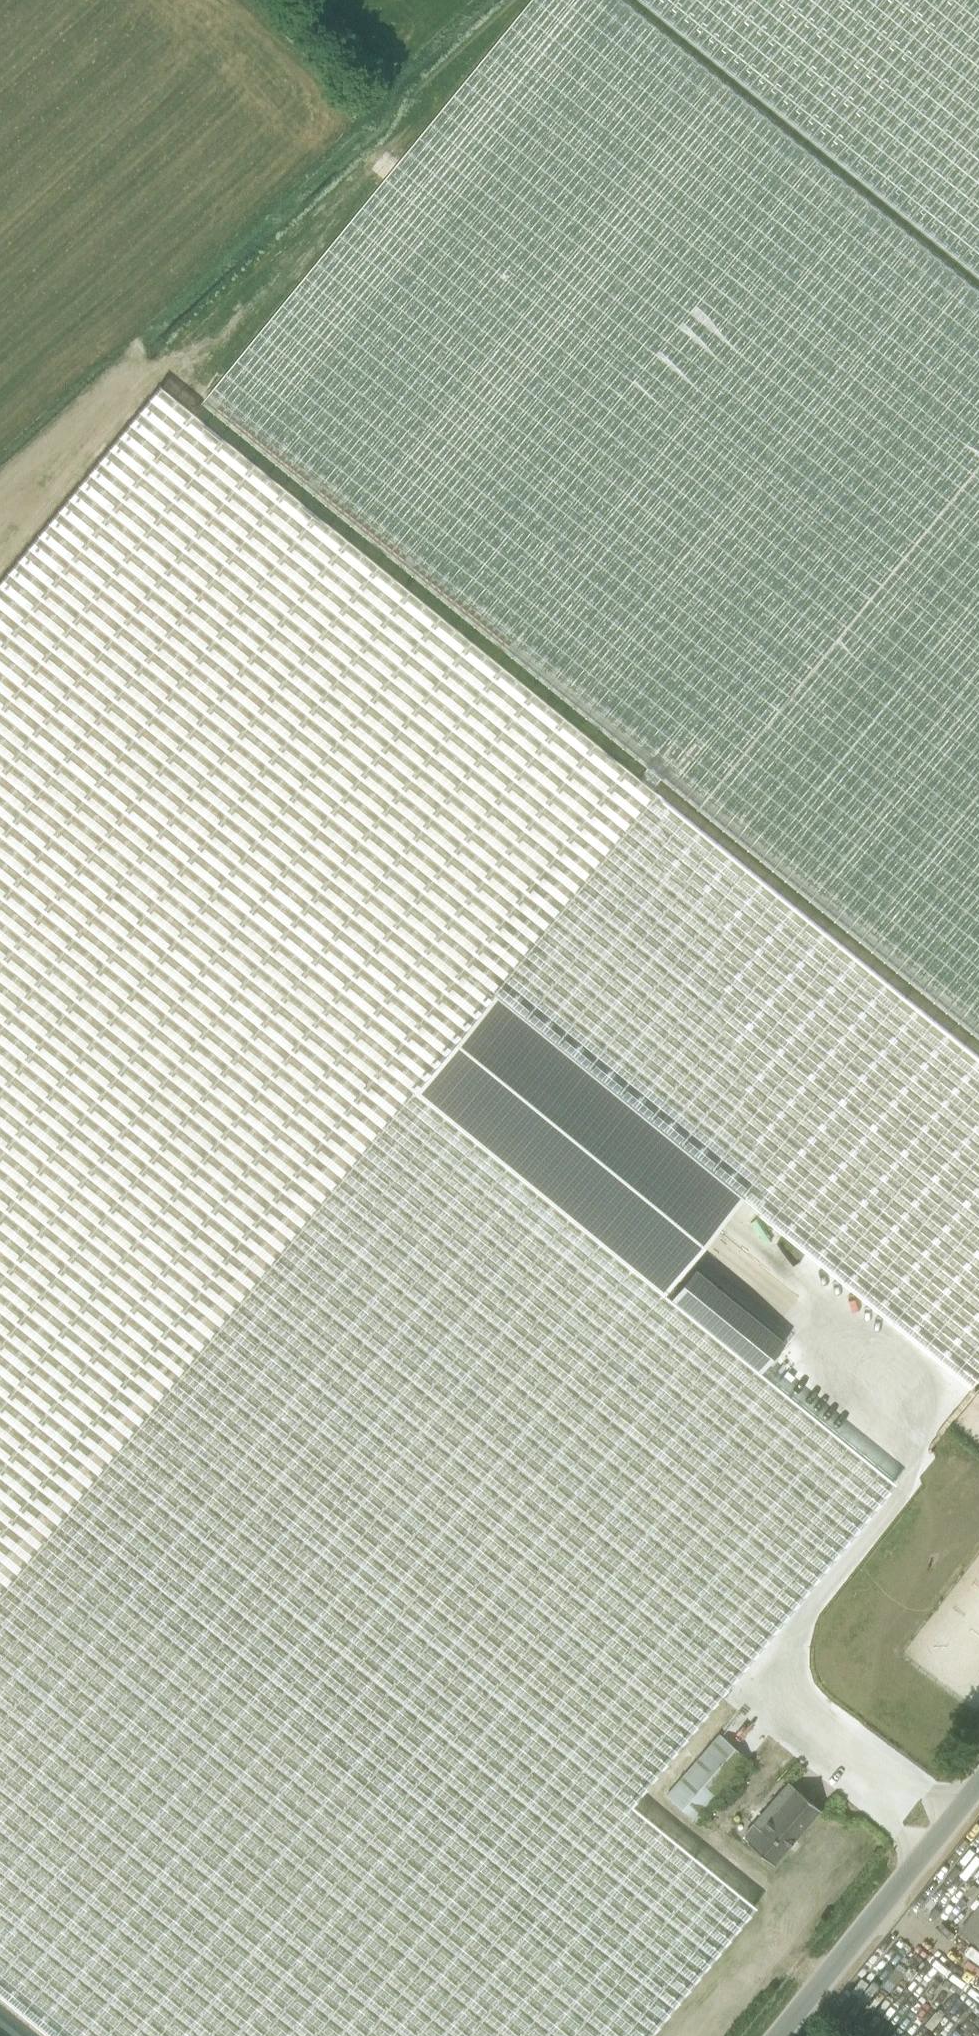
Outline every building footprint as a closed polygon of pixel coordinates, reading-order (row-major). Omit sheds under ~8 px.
[(624,0),(532,0),(202,402),(652,770),(666,781),(978,1037),(978,290),(624,0)] [(978,276),(978,0),(642,0),(978,276)] [(0,581),(0,1993),(53,2035),(654,2035),(677,2008),(673,2005),(754,1906),(633,1806),(664,1768),(660,1765),(893,1481),(759,1372),(670,1298),(662,1292),(742,1197),(973,1386),(978,1379),(978,1056),(656,793),(666,781),(652,770),(642,782),(159,387),(0,581)] [(694,1268),(670,1298),(759,1372),(784,1342),(694,1268)] [(664,1796),(695,1822),(749,1759),(719,1733),(664,1796)] [(772,1864),(820,1809),(788,1782),(745,1833),(745,1839),(748,1842),(747,1843),(772,1864)]
